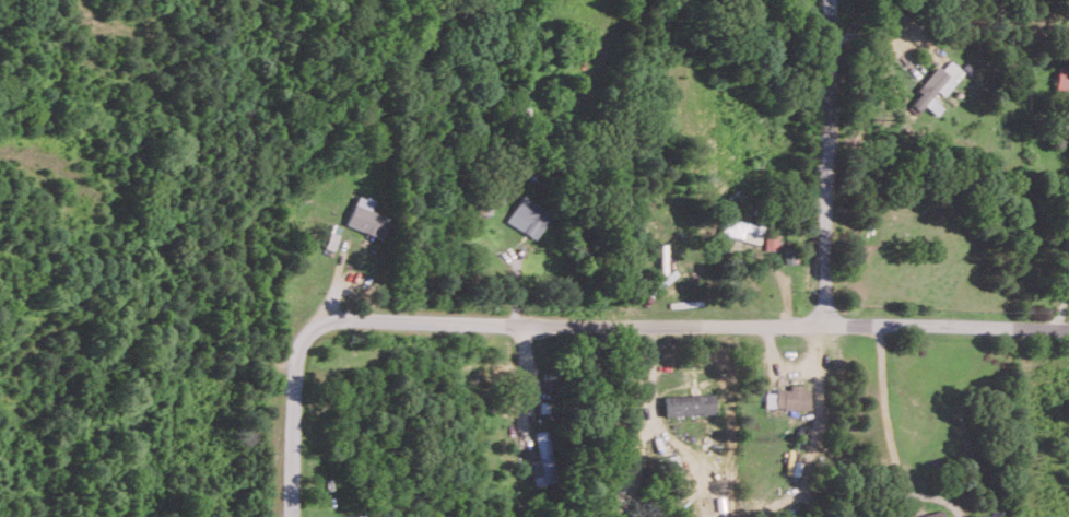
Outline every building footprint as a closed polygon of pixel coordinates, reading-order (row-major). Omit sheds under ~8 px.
[(962,70),(950,59),(942,68),(937,64),(915,89),(919,93),(907,108),(915,115),(924,104),(935,114),(942,107),(935,101),(962,70)] [(1068,91),(1068,67),(1057,66),(1056,90),(1068,91)] [(382,238),(390,217),(370,210),(374,200),(357,194),(346,224),(382,238)] [(550,210),(518,196),(506,223),(537,237),(550,210)] [(720,232),(758,245),(763,227),(726,215),(720,232)] [(792,245),(778,246),(777,235),(767,236),(769,266),(794,264),(792,245)] [(807,383),(788,384),(788,388),(774,388),(775,408),(808,407),(807,383)] [(665,415),(715,413),(715,393),(665,394),(665,415)] [(533,476),(535,485),(555,481),(545,429),(535,431),(543,474),(533,476)] [(541,474),(540,459),(530,459),(531,475),(541,474)]
